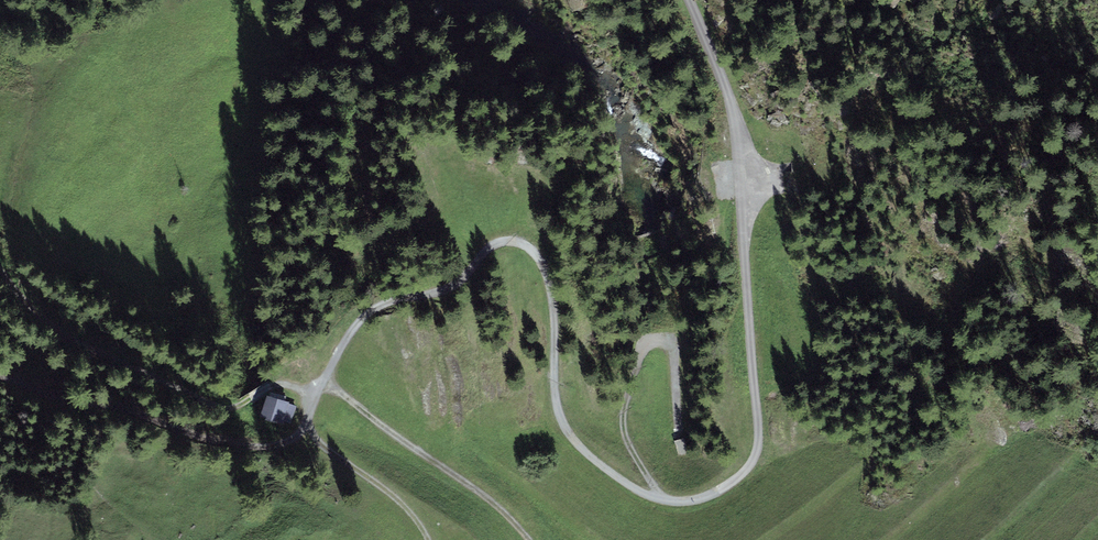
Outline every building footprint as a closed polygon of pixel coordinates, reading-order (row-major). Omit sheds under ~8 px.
[(287,401),(268,395),(263,412),(282,418),(287,401)]
